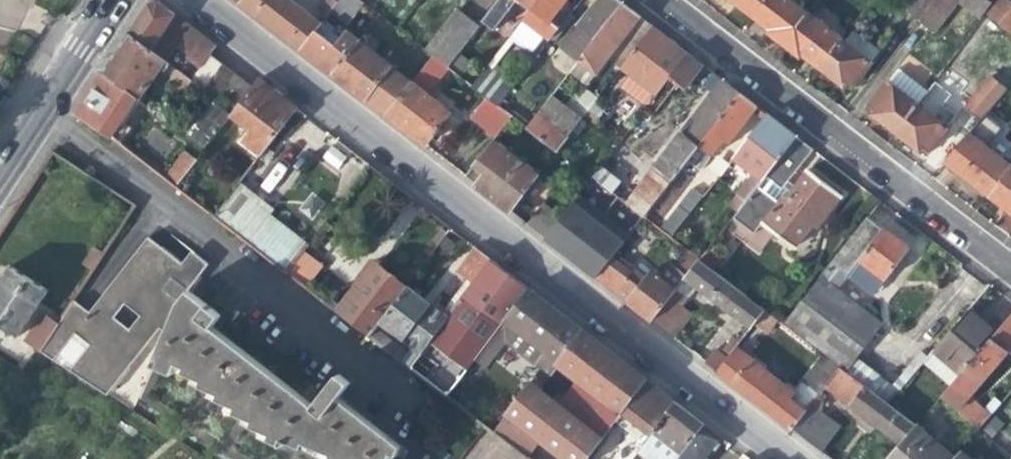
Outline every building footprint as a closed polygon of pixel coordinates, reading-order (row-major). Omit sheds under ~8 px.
[(241,4),(271,27),(301,50),(316,30),(321,24),(289,0),(243,0),(241,4)] [(363,3),(359,0),(339,0),(330,12),(347,25),(363,3)] [(483,22),(488,27),(492,23),(497,26),(516,0),(500,0),(483,22)] [(525,19),(551,39),(559,29),(550,21),(566,0),(540,0),(525,19)] [(561,48),(580,62),(624,5),(617,0),(599,0),(561,48)] [(752,15),(764,0),(732,0),(735,2),(752,15)] [(785,43),(808,14),(818,1),(816,0),(764,0),(752,15),(769,28),(768,30),(772,34),(773,37),(779,41),(782,41),(785,43)] [(919,20),(935,0),(915,0),(907,10),(919,20)] [(985,14),(992,3),(988,0),(935,0),(919,20),(935,33),(959,3),(980,19),(985,14)] [(992,3),(1007,15),(1010,10),(1010,1),(1010,0),(995,0),(992,3)] [(177,71),(187,58),(204,37),(160,3),(149,4),(141,17),(130,34),(173,68),(177,71)] [(1010,26),(1010,18),(1007,15),(992,3),(985,14),(1006,32),(1010,26)] [(597,76),(613,56),(632,30),(641,18),(624,5),(580,62),(597,76)] [(426,51),(432,56),(448,68),(452,63),(466,44),(479,28),(456,11),(426,51)] [(804,55),(821,68),(842,40),(808,14),(785,43),(789,46),(788,48),(795,53),(797,52),(802,56),(804,55)] [(613,56),(625,65),(653,28),(641,18),(632,30),(613,56)] [(327,38),(316,30),(301,50),(318,63),(334,75),(359,43),(361,41),(338,23),(327,38)] [(670,78),(689,55),(671,42),(653,28),(625,65),(622,69),(657,96),(670,78)] [(852,32),(844,42),(871,63),(878,53),(852,32)] [(169,73),(173,68),(130,34),(118,51),(105,72),(139,97),(143,100),(165,70),(169,73)] [(204,37),(187,58),(200,69),(212,55),(217,47),(210,41),(204,37)] [(850,90),(871,63),(844,42),(842,40),(821,68),(836,79),(850,90)] [(392,68),(359,43),(334,75),(348,87),(373,106),(387,117),(408,89),(388,74),(392,68)] [(222,63),(212,55),(200,69),(195,76),(205,85),(222,63)] [(705,67),(689,55),(670,78),(678,85),(686,91),(705,67)] [(411,83),(412,84),(426,95),(427,94),(448,68),(432,56),(411,83)] [(195,76),(200,69),(187,58),(177,71),(180,73),(191,82),(195,76)] [(590,85),(597,76),(580,62),(573,71),(590,85)] [(227,67),(222,63),(205,85),(216,93),(232,71),(227,67)] [(476,81),(452,63),(448,68),(472,87),(476,81)] [(487,98),(497,106),(503,99),(507,95),(510,90),(485,70),(476,81),(472,87),(487,98)] [(237,76),(232,71),(216,93),(226,101),(242,80),(237,76)] [(114,136),(139,97),(105,72),(94,88),(78,113),(114,136)] [(880,120),(896,132),(917,105),(925,94),(897,72),(887,84),(886,84),(866,109),(880,120)] [(191,82),(180,73),(173,83),(187,95),(195,85),(191,82)] [(1006,90),(992,78),(965,108),(979,121),(1006,90)] [(253,88),(242,80),(226,101),(237,110),(253,88)] [(263,155),(298,109),(275,92),(260,80),(253,88),(237,110),(234,114),(255,130),(247,141),(263,155)] [(689,138),(683,133),(657,167),(674,181),(696,153),(741,95),(723,81),(709,100),(695,118),(700,122),(689,138)] [(452,113),(427,94),(426,95),(412,84),(408,89),(387,117),(409,134),(426,147),(452,113)] [(513,118),(528,130),(534,122),(540,116),(541,114),(510,90),(507,95),(503,99),(497,106),(513,118)] [(0,103),(3,105),(9,96),(6,94),(0,103)] [(937,104),(925,94),(917,105),(929,114),(937,104)] [(729,145),(759,109),(748,100),(741,95),(696,153),(700,156),(704,151),(712,157),(719,148),(724,142),(729,145)] [(541,114),(540,116),(569,138),(583,120),(553,97),(541,114)] [(498,138),(513,118),(497,106),(487,98),(472,117),(498,138)] [(190,136),(207,149),(233,115),(216,101),(190,136)] [(937,104),(929,114),(947,129),(956,118),(937,104)] [(926,155),(947,129),(929,114),(917,105),(896,132),(916,148),(926,155)] [(569,138),(540,116),(534,122),(528,130),(558,153),(562,147),(569,138)] [(738,194),(740,195),(747,201),(757,187),(797,138),(782,126),(768,116),(734,160),(753,175),(738,194)] [(988,195),(1010,167),(1010,163),(1010,164),(989,148),(1003,130),(986,116),(946,163),(959,173),(988,195)] [(690,124),(683,133),(689,138),(700,122),(695,118),(690,124)] [(812,149),(797,138),(757,187),(747,201),(741,208),(762,224),(761,225),(794,251),(795,249),(813,226),(818,229),(840,200),(842,202),(843,200),(825,186),(806,172),(805,173),(807,174),(790,195),(782,188),(812,149)] [(494,199),(512,213),(539,178),(493,143),(475,167),(485,175),(476,186),(494,199)] [(330,144),(321,157),(337,169),(346,156),(330,144)] [(568,152),(562,147),(558,153),(564,157),(568,152)] [(178,184),(196,159),(182,150),(164,174),(178,184)] [(602,167),(594,178),(613,193),(621,184),(602,167)] [(644,219),(674,181),(657,167),(656,169),(654,168),(627,203),(623,199),(621,200),(644,219)] [(988,195),(990,197),(992,194),(1010,208),(1008,211),(1010,213),(1010,167),(988,195)] [(217,216),(289,272),(305,250),(309,246),(269,215),(261,209),(263,205),(240,186),(217,216)] [(661,230),(673,239),(679,232),(688,219),(704,198),(693,189),(661,230)] [(580,194),(546,240),(560,251),(584,269),(597,279),(613,258),(633,230),(580,194)] [(738,212),(741,208),(747,201),(740,195),(731,206),(738,212)] [(544,207),(528,226),(546,240),(561,221),(544,207)] [(868,218),(832,264),(875,296),(897,267),(909,250),(868,218)] [(705,253),(679,232),(673,239),(691,254),(692,255),(700,261),(705,253)] [(61,323),(43,350),(108,393),(160,326),(167,331),(156,355),(183,367),(182,371),(201,380),(199,385),(219,394),(216,399),(235,408),(233,413),(253,422),(251,426),(269,434),(267,440),(279,445),(281,439),(300,448),(302,444),(329,456),(327,458),(388,458),(390,454),(395,456),(399,450),(338,401),(349,386),(337,377),(311,408),(211,327),(220,315),(188,290),(207,265),(196,256),(168,233),(159,244),(150,237),(91,310),(76,299),(61,323)] [(95,270),(106,253),(97,247),(85,264),(95,270)] [(460,272),(475,284),(493,260),(478,248),(460,272)] [(323,264),(305,250),(289,272),(318,295),(320,297),(330,284),(317,273),(323,264)] [(707,252),(705,253),(700,261),(713,271),(720,262),(707,252)] [(700,261),(692,255),(679,271),(687,277),(700,261)] [(632,273),(613,258),(597,279),(617,295),(652,322),(675,292),(681,285),(683,282),(687,277),(679,271),(673,266),(661,281),(651,273),(646,279),(634,270),(632,273)] [(448,397),(487,345),(531,289),(504,268),(493,260),(475,284),(449,318),(411,368),(429,382),(448,397)] [(751,327),(757,320),(764,311),(713,271),(700,261),(687,277),(698,286),(727,309),(751,327)] [(333,307),(371,337),(378,328),(382,322),(409,287),(396,277),(380,264),(346,309),(337,302),(333,307)] [(0,285),(0,322),(21,335),(51,289),(13,266),(1,283),(0,285)] [(681,285),(675,292),(680,296),(686,301),(698,286),(687,277),(683,282),(681,285)] [(783,325),(823,356),(838,367),(852,378),(888,405),(899,392),(856,360),(883,325),(820,278),(783,325)] [(411,353),(378,328),(371,337),(411,368),(449,318),(424,299),(409,287),(382,322),(415,348),(411,353)] [(546,354),(543,358),(538,364),(550,373),(558,364),(584,330),(553,307),(531,289),(487,345),(498,354),(514,334),(517,330),(546,354)] [(675,292),(652,322),(663,331),(675,340),(695,314),(683,305),(686,301),(680,296),(675,292)] [(776,320),(764,311),(757,320),(769,329),(776,320)] [(934,351),(960,374),(1003,323),(992,315),(984,324),(977,319),(968,311),(934,351)] [(27,340),(43,350),(61,323),(45,313),(27,340)] [(1003,323),(960,374),(941,396),(979,428),(989,416),(995,409),(991,405),(989,406),(971,392),(1010,347),(1010,346),(1010,314),(1003,323)] [(740,328),(719,354),(726,360),(736,348),(747,334),(740,328)] [(514,334),(543,358),(546,354),(517,330),(514,334)] [(586,332),(584,330),(558,364),(559,365),(586,332)] [(559,365),(583,383),(545,434),(514,409),(495,434),(527,458),(588,458),(623,413),(648,380),(614,353),(586,332),(559,365)] [(751,359),(736,348),(726,360),(717,372),(754,402),(790,430),(805,410),(806,410),(792,399),(783,400),(780,397),(783,392),(747,364),(751,359)] [(716,351),(706,364),(717,372),(726,360),(719,354),(716,351)] [(817,394),(825,385),(838,367),(823,356),(803,382),(817,394)] [(825,385),(839,396),(852,378),(838,367),(825,385)] [(867,417),(900,442),(915,425),(888,405),(852,378),(839,396),(867,417)] [(623,413),(651,435),(676,401),(660,389),(648,380),(623,413)] [(706,424),(689,411),(676,401),(651,435),(648,439),(654,444),(659,437),(671,446),(663,457),(666,458),(679,458),(706,424)] [(833,432),(805,410),(790,430),(818,451),(833,432)] [(989,416),(979,428),(979,429),(1010,456),(1010,435),(989,416)] [(679,458),(710,458),(713,456),(725,440),(706,424),(679,458)] [(915,425),(900,442),(891,452),(885,458),(953,458),(956,456),(915,425)] [(627,427),(609,458),(632,458),(644,437),(627,427)]
